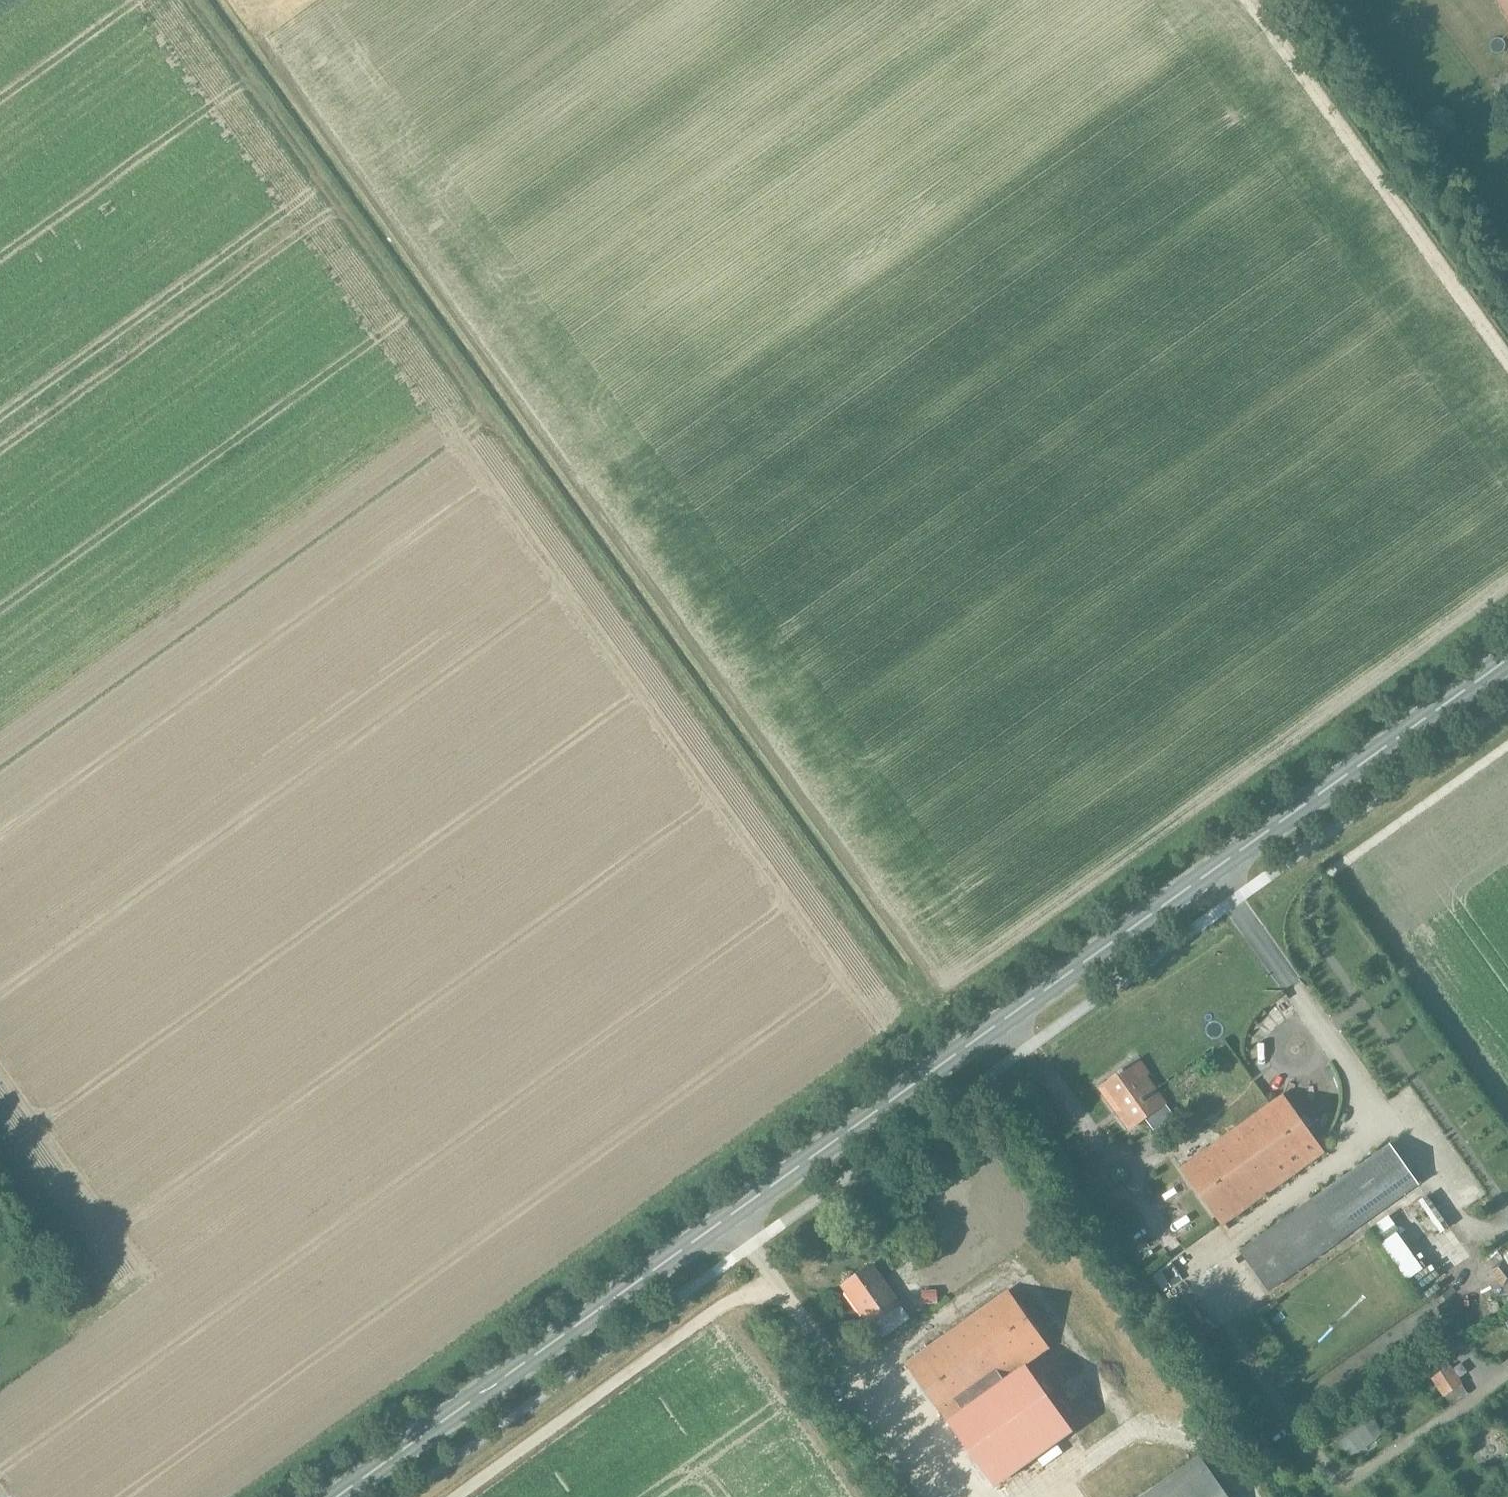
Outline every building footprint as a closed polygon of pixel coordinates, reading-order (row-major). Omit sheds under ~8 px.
[(1507,16),(1507,0),(1497,0),(1507,16)] [(1131,1130),(1166,1105),(1144,1076),(1141,1078),(1132,1065),(1104,1085),(1123,1113),(1120,1115),(1131,1130)] [(1223,1226),(1324,1153),(1283,1096),(1182,1168),(1223,1226)] [(1270,1292),(1342,1241),(1420,1185),(1391,1144),(1241,1252),(1270,1292)] [(871,1327),(901,1305),(873,1266),(843,1287),(871,1327)] [(929,1287),(930,1311),(951,1311),(950,1286),(929,1287)] [(1008,1291),(907,1364),(948,1421),(1026,1366),(1049,1349),(1008,1291)] [(1071,1429),(1026,1366),(948,1421),(992,1485),(1071,1429)] [(1461,1373),(1442,1384),(1455,1405),(1473,1394),(1461,1373)] [(1143,1496),(1228,1496),(1199,1456),(1143,1496)]
